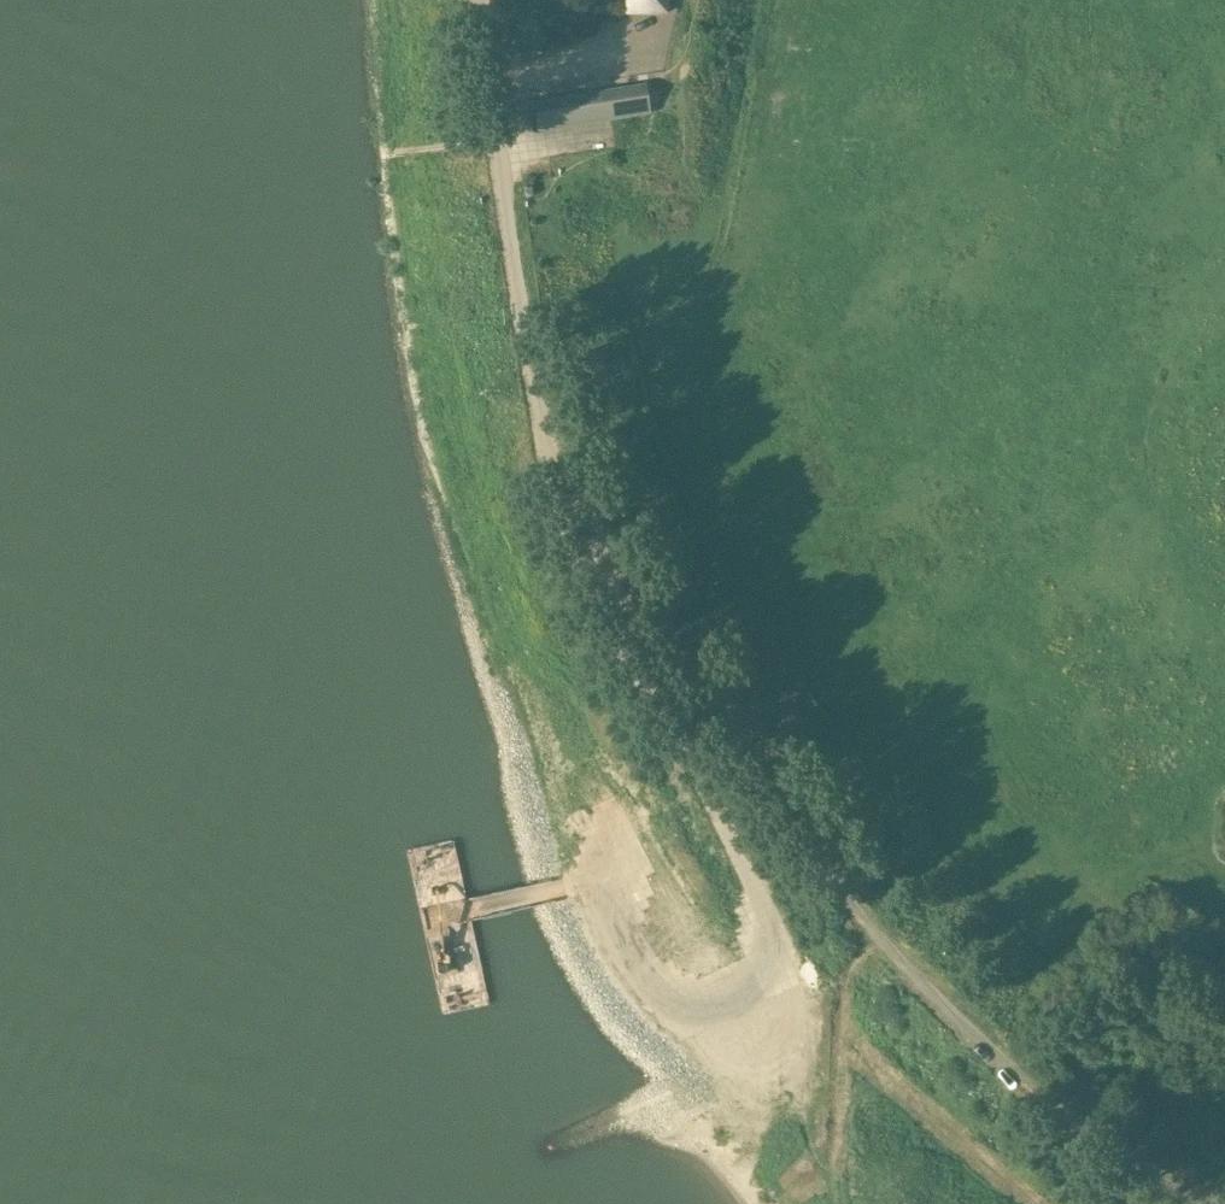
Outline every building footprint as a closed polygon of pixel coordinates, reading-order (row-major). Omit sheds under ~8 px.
[(627,10),(663,10),(663,0),(627,0),(627,10)] [(532,100),(537,130),(610,120),(648,114),(644,84),(629,86),(532,100)] [(525,197),(532,195),(531,186),(524,187),(525,197)]
